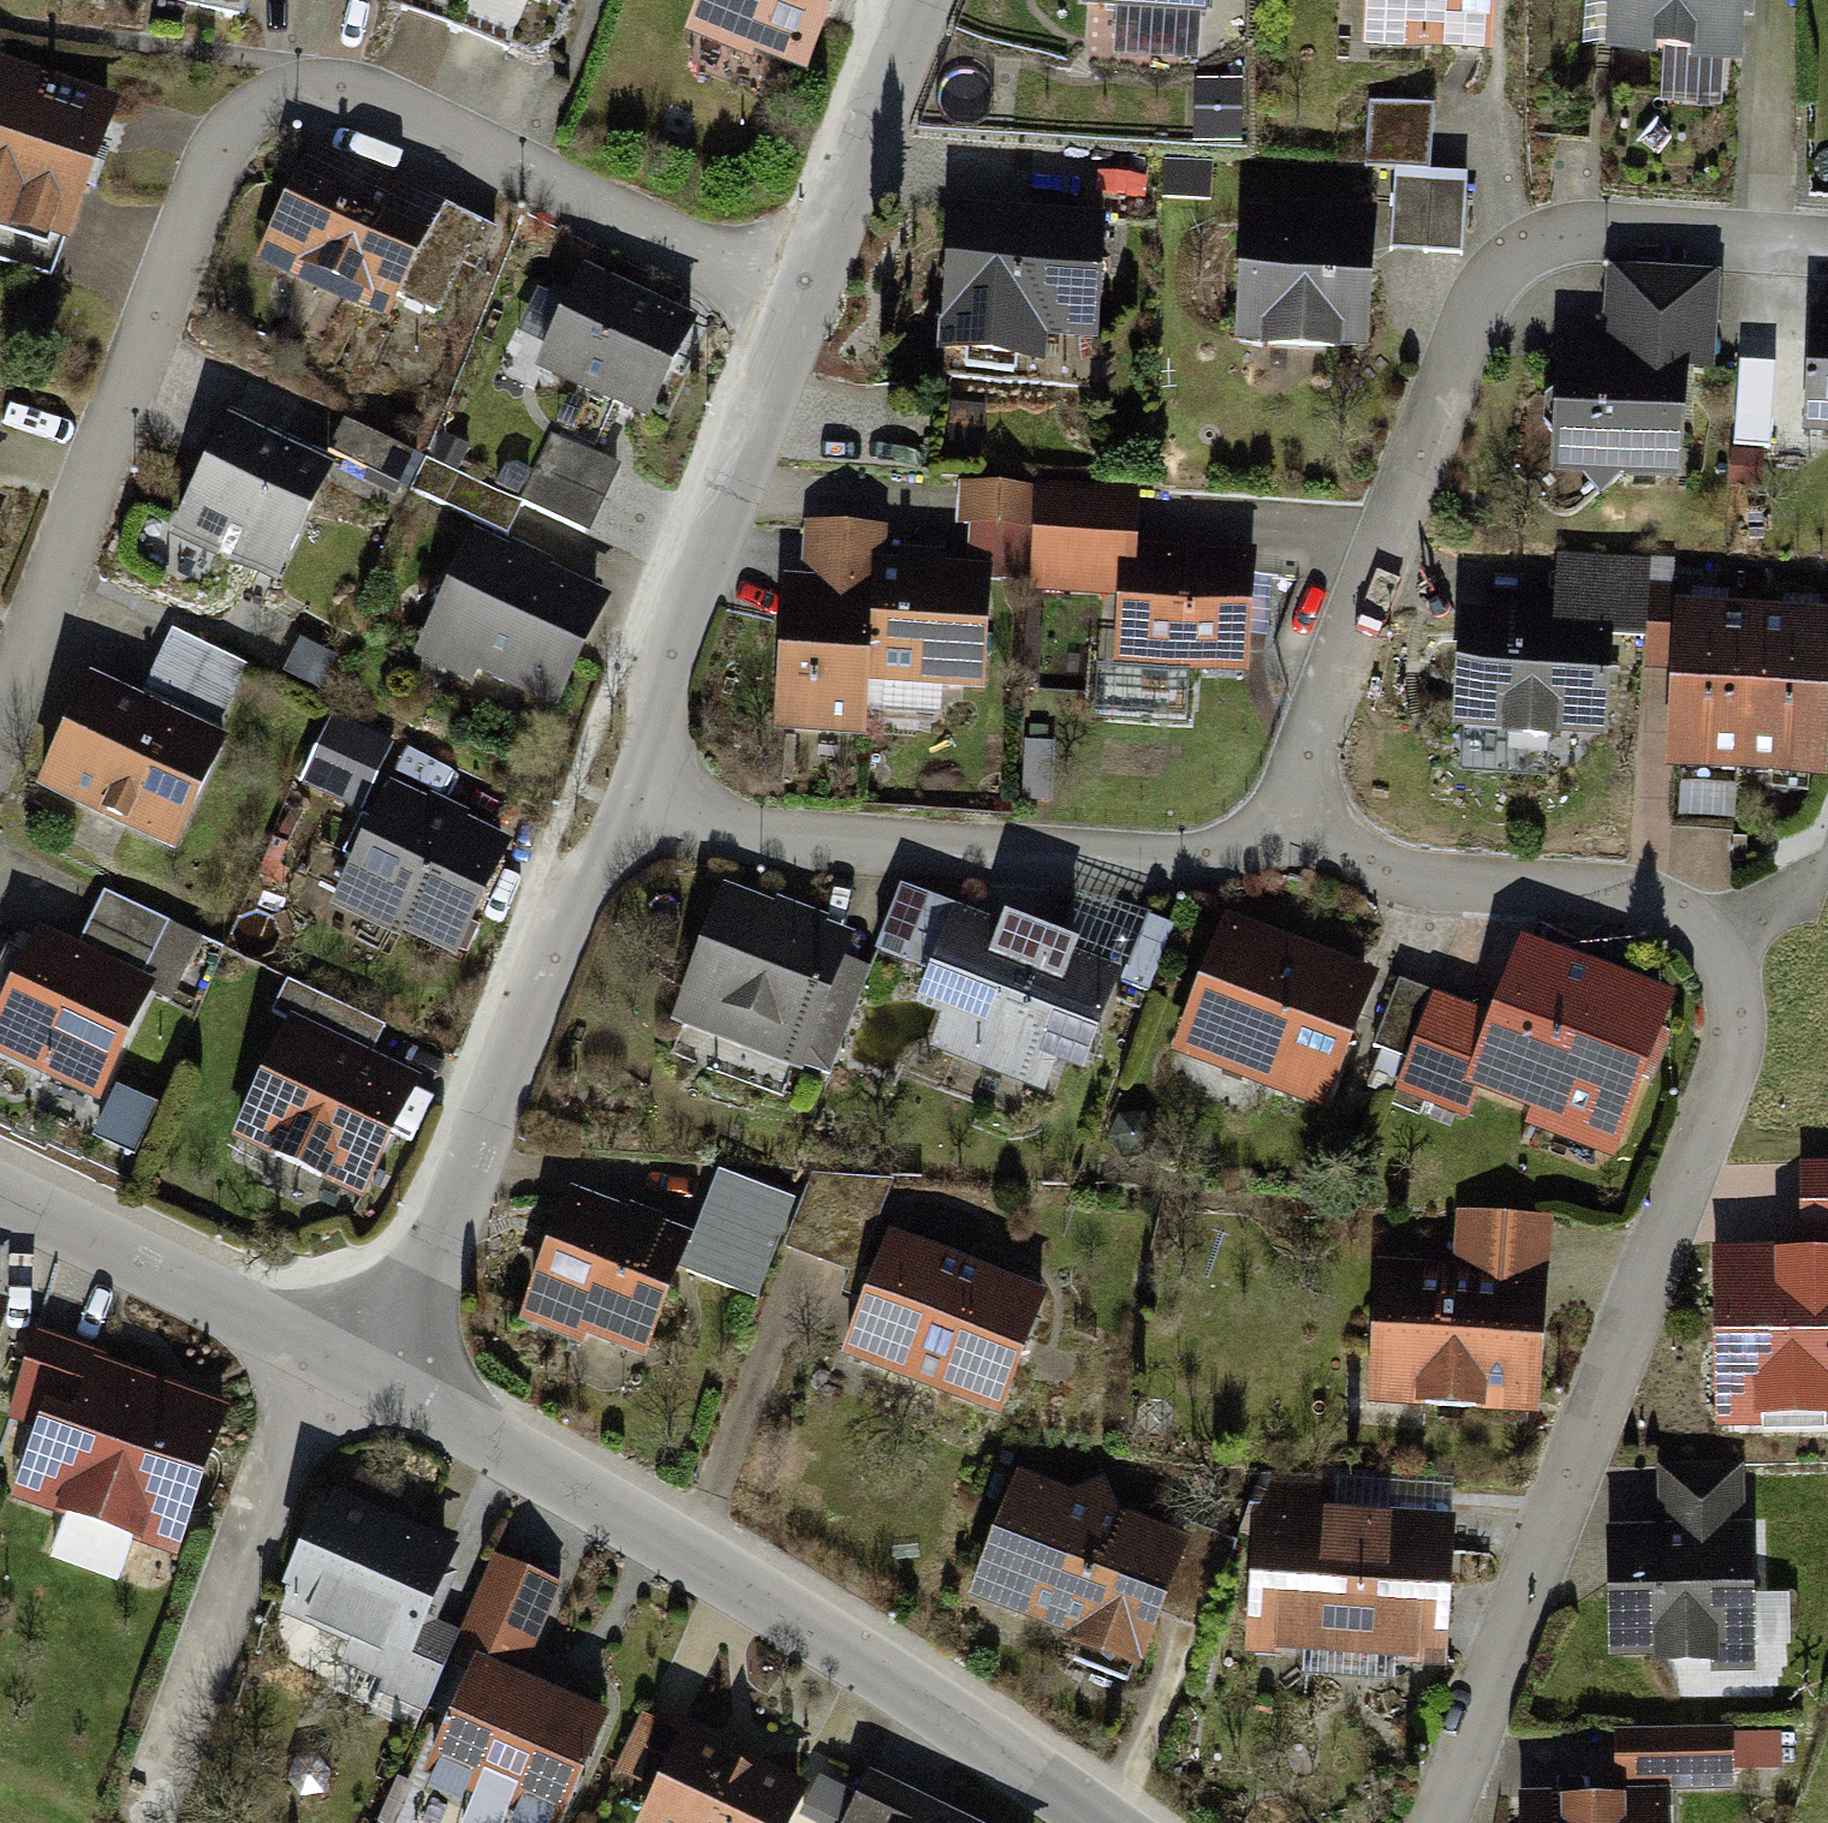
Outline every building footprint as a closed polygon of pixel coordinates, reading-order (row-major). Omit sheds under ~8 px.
[(558,13),(563,0),(524,0),(558,13)] [(691,42),(796,87),(833,0),(709,0),(691,42)] [(1091,21),(1205,24),(1205,0),(1092,0),(1091,21)] [(1372,66),(1487,72),(1491,0),(1375,0),(1372,66)] [(1590,37),(1611,37),(1612,0),(1591,0),(1590,37)] [(1613,75),(1734,81),(1739,0),(1617,0),(1613,75)] [(2,102),(0,107),(0,236),(59,259),(104,140),(2,102)] [(1430,123),(1379,119),(1374,174),(1425,178),(1430,123)] [(435,220),(309,165),(261,272),(387,327),(435,220)] [(1467,198),(1400,194),(1396,258),(1462,262),(1467,198)] [(1366,226),(1249,222),(1245,353),(1363,357),(1366,226)] [(1105,239),(951,226),(939,359),(1039,368),(1041,339),(1096,344),(1105,239)] [(463,261),(431,248),(407,304),(439,318),(463,261)] [(1711,287),(1607,282),(1603,369),(1678,372),(1707,373),(1711,287)] [(690,333),(589,290),(549,384),(650,427),(690,333)] [(1809,319),(1806,381),(1802,451),(1827,452),(1827,320),(1809,319)] [(1603,369),(1562,367),(1557,485),(1672,490),(1678,372),(1603,369)] [(1806,381),(1778,380),(1773,474),(1801,476),(1802,451),(1806,381)] [(409,460),(345,435),(332,468),(397,493),(409,460)] [(622,473),(554,441),(523,505),(591,538),(622,473)] [(318,489),(226,447),(175,556),(267,598),(318,489)] [(1762,462),(1729,461),(1728,504),(1761,504),(1762,462)] [(523,505),(440,472),(424,509),(504,543),(523,505)] [(1138,502),(1042,501),(1041,574),(1137,575),(1138,502)] [(1030,503),(970,503),(970,547),(1030,547),(1030,503)] [(889,528),(778,528),(778,736),(862,736),(863,693),(987,696),(987,564),(889,565),(889,528)] [(609,617),(478,555),(424,667),(555,730),(609,617)] [(1643,642),(1646,574),(1564,571),(1562,638),(1607,640),(1643,642)] [(1253,585),(1122,583),(1121,676),(1251,678),(1253,585)] [(1674,623),(1668,785),(1825,791),(1827,707),(1827,628),(1674,623)] [(1562,638),(1462,635),(1457,741),(1603,747),(1607,640),(1562,638)] [(252,678),(175,647),(151,707),(229,737),(252,678)] [(217,754),(91,700),(45,809),(171,863),(217,754)] [(333,719),(310,791),(374,810),(396,739),(333,719)] [(485,789),(423,765),(411,794),(473,819),(485,789)] [(513,858),(393,805),(343,917),(464,970),(513,858)] [(164,935),(105,908),(85,953),(144,979),(164,935)] [(851,953),(729,911),(686,1033),(808,1076),(851,953)] [(1117,990),(963,930),(916,1051),(1070,1111),(1117,990)] [(1176,941),(1147,931),(1125,993),(1155,1003),(1176,941)] [(1381,987),(1219,936),(1179,1061),(1342,1112),(1381,987)] [(1495,1019),(1445,1001),(1406,1102),(1618,1182),(1685,1004),(1523,943),(1495,1019)] [(31,950),(0,1029),(0,1055),(104,1097),(144,996),(31,950)] [(386,1039),(291,997),(275,1032),(371,1074),(386,1039)] [(412,1101),(284,1049),(237,1164),(366,1216),(412,1101)] [(117,1089),(98,1141),(139,1156),(158,1105),(117,1089)] [(1803,1173),(1806,1255),(1827,1254),(1827,1172),(1803,1173)] [(781,1216),(716,1192),(698,1244),(684,1280),(749,1304),(781,1216)] [(698,1244),(574,1199),(525,1334),(649,1378),(684,1280),(698,1244)] [(1455,1288),(1383,1284),(1377,1413),(1544,1421),(1554,1214),(1458,1210),(1455,1288)] [(1045,1297),(886,1242),(845,1361),(1004,1415),(1041,1310),(1045,1297)] [(1711,1258),(1718,1437),(1827,1433),(1827,1254),(1806,1255),(1711,1258)] [(49,1354),(0,1492),(0,1506),(177,1568),(230,1417),(49,1354)] [(1661,1533),(1604,1534),(1608,1675),(1747,1671),(1741,1467),(1659,1469),(1661,1533)] [(1340,1483),(1257,1482),(1254,1668),(1441,1671),(1444,1521),(1339,1519),(1340,1483)] [(1186,1545),(1015,1484),(963,1628),(1133,1689),(1186,1545)] [(458,1549),(329,1492),(261,1645),(421,1715),(455,1637),(425,1623),(458,1549)] [(560,1590),(498,1565),(460,1658),(477,1666),(521,1683),(560,1590)] [(477,1666),(423,1791),(497,1822),(566,1822),(609,1723),(477,1666)] [(682,1740),(643,1721),(616,1778),(655,1797),(682,1740)] [(1744,1770),(1787,1768),(1785,1727),(1742,1729),(1744,1770)] [(690,1732),(647,1822),(793,1822),(809,1788),(690,1732)] [(1735,1734),(1610,1740),(1614,1803),(1666,1801),(1738,1797),(1735,1734)] [(874,1762),(841,1822),(988,1822),(874,1762)] [(1517,1808),(1517,1822),(1668,1822),(1666,1801),(1614,1803),(1517,1808)]
